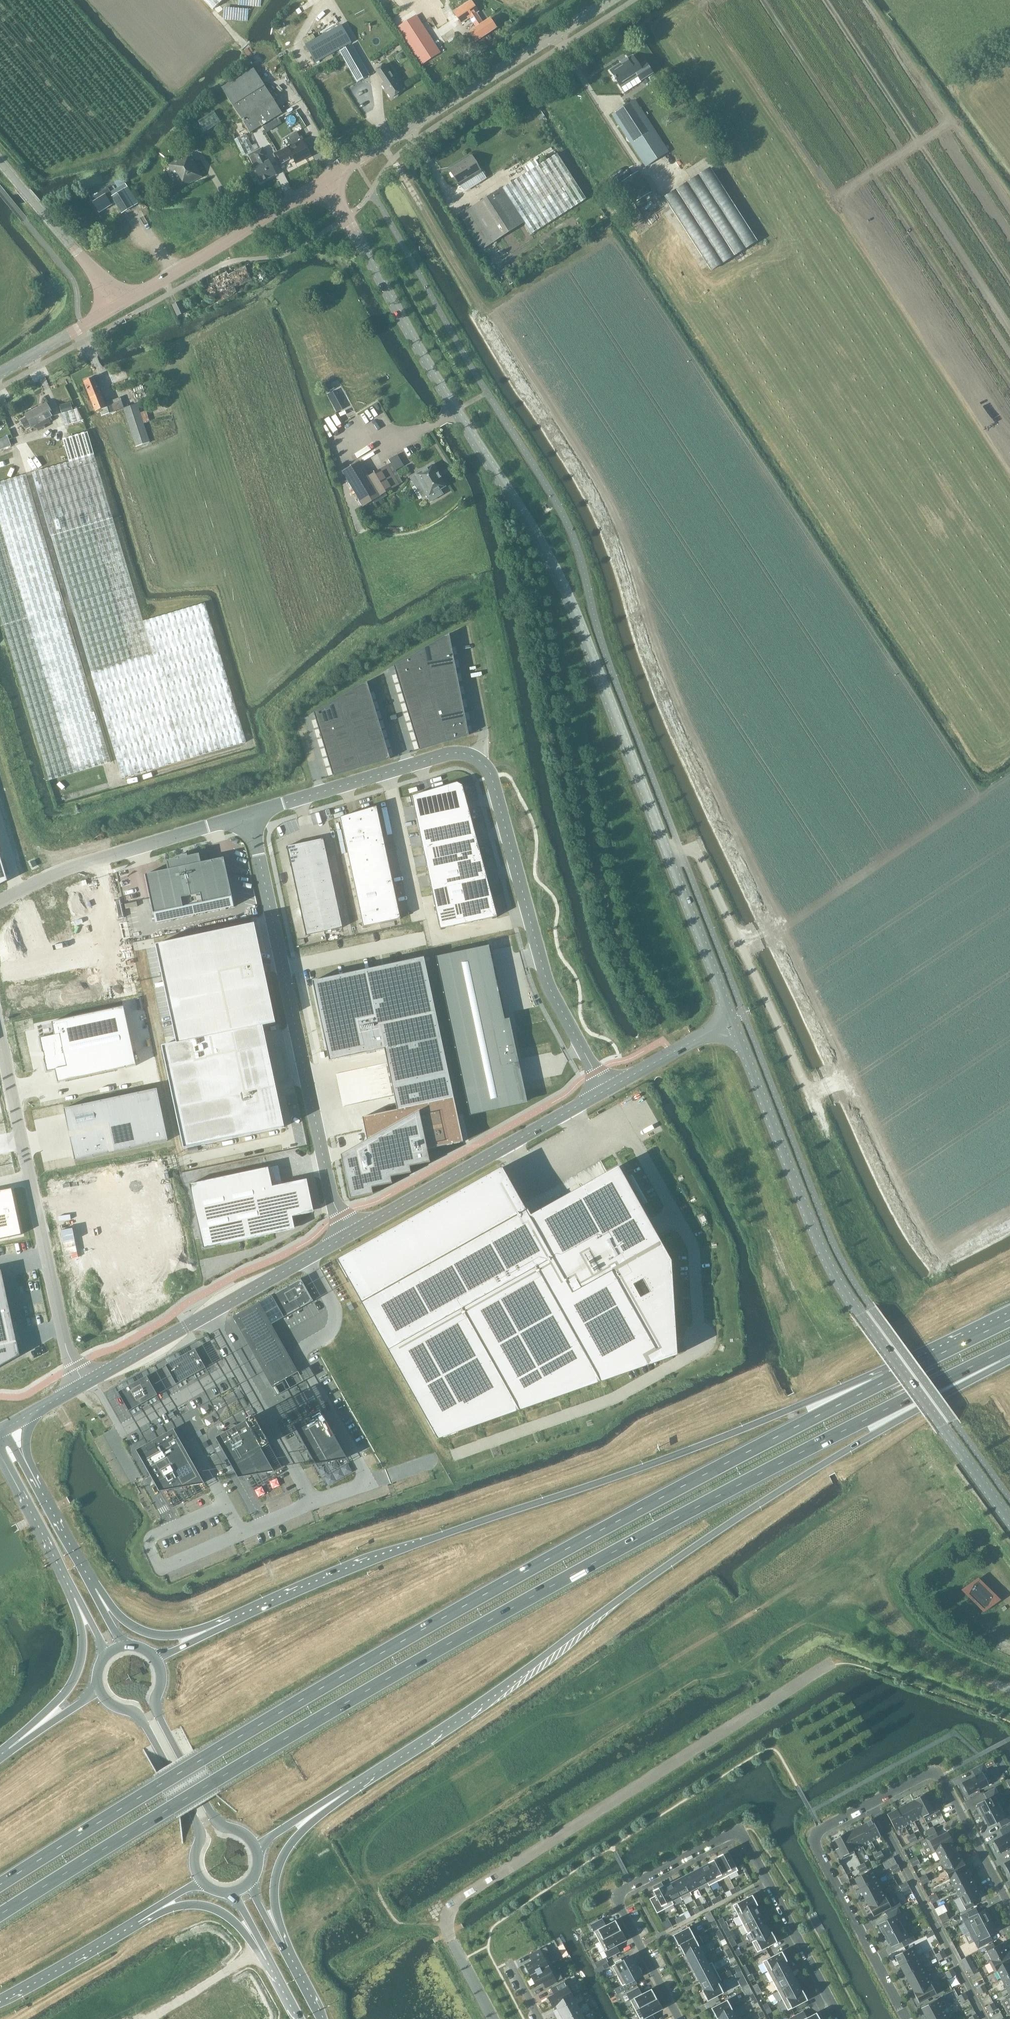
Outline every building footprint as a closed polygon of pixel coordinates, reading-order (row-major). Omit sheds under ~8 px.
[(231,25),(232,24),(258,0),(208,0),(231,25)] [(472,0),(453,12),(461,24),(471,18),(477,14),(479,12),(472,0)] [(477,28),(470,33),(476,42),(490,33),(489,32),(496,28),(490,19),(483,24),(477,14),(471,18),(477,28)] [(418,21),(401,32),(405,38),(417,56),(425,69),(442,58),(418,21)] [(306,45),(308,48),(316,63),(351,43),(341,25),(306,45)] [(358,83),(370,76),(352,45),(340,51),(358,83)] [(640,81),(652,74),(645,64),(639,67),(633,57),(627,61),(627,62),(623,65),(622,64),(611,72),(620,86),(637,75),(640,81)] [(384,65),(377,71),(382,78),(383,77),(387,82),(383,84),(392,98),(409,87),(403,78),(401,79),(397,74),(393,77),(389,72),(384,65)] [(250,133),(262,126),(282,113),(264,85),(232,105),(250,133)] [(646,167),(669,153),(635,101),(612,115),(646,167)] [(353,118),(354,106),(342,105),(341,118),(353,118)] [(221,122),(214,112),(199,121),(205,132),(221,122)] [(282,113),(262,126),(278,152),(276,153),(282,164),(293,159),(296,164),(311,156),(304,143),(303,143),(300,137),(298,138),(282,113)] [(253,154),(248,156),(255,169),(262,182),(276,174),(269,161),(267,163),(264,157),(266,156),(262,149),(253,154)] [(181,188),(202,177),(193,160),(192,161),(188,155),(168,165),(181,188)] [(502,190),(523,224),(531,236),(586,199),(557,155),(502,190)] [(458,184),(480,171),(472,157),(450,171),(458,184)] [(710,168),(664,198),(712,271),(757,242),(710,168)] [(122,213),(138,203),(126,184),(125,184),(122,179),(108,188),(91,199),(100,213),(114,204),(110,198),(112,197),(122,213)] [(495,242),(523,224),(502,190),(472,209),(495,245),(497,243),(495,242)] [(235,288),(252,280),(246,267),(229,275),(227,272),(208,281),(217,301),(236,291),(235,288)] [(192,293),(184,297),(192,316),(200,312),(192,293)] [(185,313),(180,302),(172,305),(177,316),(185,313)] [(95,377),(85,381),(97,412),(104,408),(105,410),(103,411),(103,412),(102,413),(103,416),(123,408),(123,409),(124,408),(120,397),(110,401),(111,402),(105,403),(102,395),(105,394),(98,377),(95,377)] [(333,392),(328,395),(337,412),(342,409),(333,392)] [(27,417),(20,420),(25,429),(31,425),(32,428),(36,425),(39,431),(42,429),(41,427),(46,424),(44,421),(54,416),(47,403),(25,414),(27,417)] [(71,403),(60,406),(61,407),(62,413),(73,410),(71,403)] [(136,447),(150,442),(138,404),(124,408),(123,409),(136,447)] [(378,418),(372,426),(384,435),(388,430),(382,426),(385,422),(378,418)] [(69,462),(32,473),(48,528),(90,673),(153,656),(143,622),(110,510),(88,432),(62,439),(69,462)] [(0,440),(0,449),(11,445),(8,437),(0,440)] [(362,449),(357,451),(366,465),(371,462),(362,449)] [(369,477),(360,462),(343,472),(363,506),(403,483),(396,471),(404,466),(397,455),(389,460),(391,463),(369,477)] [(416,475),(411,478),(416,487),(413,488),(420,499),(426,495),(430,502),(443,494),(440,490),(446,487),(444,485),(440,478),(441,478),(438,473),(438,474),(438,473),(433,465),(416,475)] [(110,762),(26,474),(0,482),(0,616),(48,780),(110,762)] [(469,479),(461,482),(464,492),(472,489),(469,479)] [(153,656),(90,673),(122,778),(246,742),(205,603),(143,622),(153,656)] [(449,634),(394,666),(419,750),(469,735),(449,634)] [(367,682),(314,713),(333,776),(390,759),(367,682)] [(457,783),(412,796),(440,929),(497,917),(462,786),(457,783)] [(62,801),(73,797),(71,792),(60,796),(62,801)] [(376,807),(340,818),(363,927),(400,919),(376,807)] [(323,839),(287,847),(306,936),(343,928),(323,839)] [(186,855),(182,856),(193,905),(232,897),(224,858),(200,863),(198,855),(187,857),(186,855)] [(169,869),(145,875),(153,914),(193,905),(182,856),(178,857),(179,859),(167,862),(169,869)] [(42,913),(17,918),(25,955),(109,937),(99,891),(79,895),(78,888),(58,892),(59,897),(40,901),(42,913)] [(254,924),(155,945),(176,1043),(162,1046),(184,1149),(284,1127),(284,1126),(283,1126),(266,1045),(265,1045),(261,1027),(276,1024),(265,973),(264,973),(254,926),(255,926),(254,924)] [(489,946),(436,957),(470,1116),(472,1115),(472,1114),(523,1104),(514,1063),(518,1062),(509,1021),(510,1020),(510,1018),(505,1020),(489,946)] [(17,980),(4,983),(8,998),(10,998),(13,1015),(136,989),(129,957),(129,958),(128,956),(118,959),(119,960),(99,964),(99,963),(77,967),(78,968),(59,972),(58,971),(37,976),(37,977),(18,981),(17,980)] [(424,958),(312,981),(329,1061),(384,1049),(397,1110),(362,1118),(367,1141),(341,1156),(350,1199),(373,1194),(372,1188),(392,1184),(391,1178),(411,1173),(410,1167),(430,1163),(427,1150),(463,1142),(424,958)] [(54,1035),(40,1038),(43,1053),(44,1053),(45,1057),(44,1057),(47,1072),(55,1070),(58,1083),(136,1066),(124,1007),(52,1022),(54,1035)] [(157,1089),(64,1109),(75,1161),(168,1141),(157,1089)] [(338,1149),(343,1148),(343,1150),(360,1144),(357,1135),(336,1143),(338,1149)] [(268,1167),(190,1184),(203,1248),(295,1229),(292,1217),(314,1212),(307,1180),(272,1187),(268,1167)] [(502,1168),(337,1260),(361,1303),(437,1439),(478,1425),(518,1411),(559,1397),(599,1383),(677,1356),(675,1332),(671,1261),(619,1169),(608,1175),(531,1218),(527,1210),(526,1211),(502,1168)] [(91,1191),(89,1191),(91,1202),(92,1202),(96,1222),(98,1231),(98,1232),(107,1274),(108,1278),(115,1277),(117,1287),(111,1288),(111,1289),(102,1291),(114,1312),(117,1311),(120,1316),(117,1318),(123,1328),(138,1319),(138,1320),(168,1303),(164,1284),(160,1285),(159,1279),(194,1272),(181,1213),(174,1179),(92,1196),(91,1191)] [(0,1191),(0,1239),(22,1235),(12,1188),(0,1191)] [(0,1271),(0,1366),(14,1358),(20,1355),(19,1352),(18,1346),(17,1341),(17,1342),(2,1270),(0,1271)] [(312,1301),(300,1279),(271,1295),(284,1317),(312,1301)] [(260,1306),(232,1321),(268,1386),(295,1371),(260,1306)] [(183,1359),(181,1356),(169,1363),(171,1366),(167,1368),(176,1384),(205,1368),(196,1352),(183,1359)] [(139,1380),(123,1389),(125,1392),(120,1395),(128,1411),(156,1395),(148,1379),(141,1383),(139,1380)] [(320,1411),(294,1425),(316,1464),(346,1458),(320,1411)] [(221,1438),(217,1440),(220,1444),(223,1442),(232,1458),(228,1459),(233,1468),(236,1466),(242,1476),(245,1476),(272,1471),(274,1471),(245,1421),(219,1436),(221,1438)] [(203,1483),(174,1431),(153,1443),(152,1441),(138,1449),(149,1469),(147,1470),(159,1491),(203,1483)] [(968,1590),(982,1610),(994,1600),(981,1581),(968,1590)] [(986,1771),(983,1764),(972,1770),(975,1776),(962,1783),(969,1795),(988,1785),(992,1782),(986,1771)] [(982,1816),(1000,1806),(995,1796),(998,1794),(995,1788),(984,1794),(987,1800),(977,1805),(978,1808),(977,1808),(981,1814),(980,1815),(981,1815),(982,1816)] [(923,1816),(924,1818),(938,1811),(932,1801),(929,1803),(924,1794),(914,1799),(923,1816)] [(914,1821),(923,1816),(914,1799),(914,1800),(905,1805),(914,1821)] [(896,1809),(905,1826),(914,1821),(905,1805),(896,1809)] [(982,1817),(982,1818),(986,1824),(987,1823),(988,1826),(998,1821),(1001,1827),(1009,1822),(1009,1816),(1009,1814),(1006,1816),(1000,1806),(982,1816),(982,1817)] [(887,1814),(896,1831),(905,1826),(896,1809),(887,1814)] [(863,1825),(871,1841),(880,1837),(881,1837),(872,1820),(863,1825)] [(994,1844),(998,1851),(999,1851),(1000,1853),(1009,1848),(1009,1824),(1002,1829),(1005,1835),(994,1841),(995,1843),(994,1844)] [(854,1830),(862,1846),(871,1841),(863,1825),(854,1830)] [(853,1851),(854,1851),(862,1846),(854,1830),(845,1834),(844,1834),(853,1851)] [(933,1835),(929,1837),(926,1839),(933,1852),(935,1851),(951,1842),(952,1843),(952,1842),(947,1832),(938,1836),(936,1833),(933,1835)] [(853,1851),(844,1834),(834,1839),(839,1848),(836,1849),(841,1860),(855,1853),(854,1851),(853,1851)] [(956,1851),(952,1843),(951,1842),(935,1851),(940,1860),(956,1851)] [(738,1871),(728,1851),(718,1856),(728,1876),(738,1871)] [(956,1851),(940,1860),(944,1869),(961,1860),(956,1851)] [(728,1876),(718,1856),(717,1857),(718,1858),(709,1862),(718,1881),(728,1876)] [(961,1860),(944,1869),(949,1878),(966,1870),(967,1870),(961,1860)] [(707,1882),(709,1886),(718,1881),(709,1862),(708,1863),(709,1863),(700,1868),(708,1882),(707,1882)] [(691,1873),(699,1887),(707,1882),(708,1882),(700,1868),(691,1873)] [(859,1888),(876,1879),(871,1870),(854,1879),(859,1888)] [(971,1879),(966,1870),(949,1878),(954,1887),(971,1879)] [(690,1892),(690,1891),(699,1887),(691,1873),(682,1877),(690,1892)] [(680,1896),(680,1897),(682,1900),(692,1895),(690,1891),(690,1892),(682,1877),(673,1882),(680,1896)] [(864,1897),(881,1888),(876,1879),(859,1888),(864,1897)] [(959,1897),(975,1888),(971,1879),(954,1887),(959,1897)] [(664,1885),(663,1885),(671,1901),(672,1901),(680,1897),(680,1896),(673,1882),(664,1887),(664,1885)] [(663,1910),(674,1904),(672,1901),(671,1901),(663,1885),(653,1890),(663,1910)] [(885,1897),(881,1888),(864,1897),(869,1906),(885,1897)] [(975,1888),(959,1897),(966,1910),(974,1905),(973,1902),(981,1897),(980,1897),(978,1894),(979,1893),(978,1893),(975,1888)] [(752,1895),(733,1905),(738,1915),(758,1905),(752,1895)] [(892,1906),(887,1896),(885,1897),(869,1906),(868,1906),(873,1916),(892,1906)] [(937,1913),(955,1907),(952,1901),(934,1907),(937,1913)] [(758,1905),(738,1915),(743,1924),(760,1915),(756,1906),(758,1905)] [(887,1914),(890,1919),(880,1925),(881,1927),(880,1928),(883,1934),(883,1935),(884,1935),(884,1936),(903,1926),(898,1916),(901,1914),(898,1908),(887,1914)] [(961,1915),(969,1932),(992,1920),(991,1919),(992,1919),(991,1918),(991,1919),(987,1912),(986,1913),(985,1910),(975,1915),(972,1909),(961,1915)] [(640,1935),(649,1931),(640,1913),(631,1917),(640,1935)] [(743,1924),(748,1934),(751,1932),(751,1931),(765,1924),(760,1915),(743,1924)] [(606,1925),(602,1919),(591,1925),(599,1942),(621,1930),(615,1920),(606,1925)] [(993,1922),(993,1921),(992,1921),(992,1920),(969,1932),(978,1948),(989,1942),(986,1937),(996,1931),(995,1929),(996,1928),(992,1922),(993,1922)] [(699,1935),(693,1924),(673,1935),(678,1946),(679,1945),(699,1935)] [(771,1932),(770,1932),(765,1924),(751,1931),(751,1932),(755,1940),(756,1940),(772,1932),(771,1932)] [(912,1934),(908,1936),(903,1926),(884,1936),(885,1937),(884,1937),(885,1938),(885,1937),(888,1943),(888,1944),(890,1943),(891,1946),(901,1941),(904,1946),(915,1941),(912,1934)] [(620,1952),(616,1945),(626,1940),(621,1930),(599,1942),(608,1958),(620,1952)] [(756,1940),(755,1940),(752,1942),(758,1952),(777,1942),(772,1932),(756,1940)] [(685,1954),(704,1944),(699,1935),(679,1945),(684,1955),(685,1954)] [(992,1961),(1008,1952),(1005,1947),(1006,1947),(1006,1946),(1005,1946),(1003,1943),(1004,1942),(995,1946),(993,1943),(985,1948),(991,1960),(992,1961)] [(685,1954),(690,1963),(704,1956),(709,1953),(704,1944),(685,1954)] [(531,1975),(553,1964),(547,1953),(549,1952),(546,1946),(534,1953),(537,1958),(525,1964),(531,1975)] [(900,1966),(917,1957),(919,1956),(913,1946),(914,1946),(913,1946),(895,1956),(900,1966)] [(782,1951),(762,1961),(768,1972),(787,1961),(782,1951)] [(1009,1963),(1009,1954),(1009,1951),(1008,1952),(992,1961),(991,1960),(989,1962),(995,1972),(997,1971),(997,1970),(1009,1963)] [(637,1966),(632,1955),(622,1961),(621,1959),(615,1962),(616,1964),(612,1966),(617,1976),(637,1966)] [(708,1964),(704,1956),(690,1963),(694,1972),(709,1965),(708,1964)] [(905,1975),(921,1966),(917,1957),(900,1966),(905,1975)] [(968,1957),(963,1962),(967,1967),(973,1962),(968,1957)] [(787,1961),(768,1972),(773,1981),(791,1971),(786,1962),(787,1962),(787,1961)] [(717,1972),(712,1962),(708,1964),(709,1965),(694,1972),(699,1981),(717,1972)] [(997,1971),(1001,1979),(1009,1975),(1009,1963),(997,1970),(997,1971)] [(558,1974),(553,1964),(531,1975),(536,1986),(548,1979),(551,1985),(563,1978),(560,1973),(558,1974)] [(637,1966),(617,1976),(623,1986),(642,1976),(637,1966)] [(909,1984),(926,1975),(921,1966),(905,1975),(909,1984)] [(936,1978),(945,1976),(943,1967),(934,1969),(936,1978)] [(791,1971),(773,1981),(778,1991),(796,1981),(791,1971)] [(704,1990),(722,1981),(717,1972),(699,1981),(704,1990)] [(914,1993),(931,1984),(926,1975),(909,1984),(914,1992),(914,1993)] [(1006,1988),(1009,1986),(1009,1975),(1001,1979),(1006,1988)] [(722,1981),(704,1990),(702,1990),(708,2001),(727,1991),(722,1981)] [(796,1981),(778,1991),(783,2000),(802,1990),(802,1989),(801,1990),(796,1981)] [(573,1996),(573,1997),(575,1996),(570,1986),(568,1987),(565,1982),(554,1987),(557,1993),(548,1997),(553,2007),(573,1996)] [(914,1993),(914,1992),(914,1993),(919,2003),(938,1993),(933,1983),(931,1984),(914,1993)] [(657,1999),(651,1989),(642,1994),(638,1988),(627,1994),(635,2010),(657,1999)] [(802,1990),(783,2000),(788,2010),(808,2000),(802,1990)] [(558,2008),(561,2015),(578,2006),(573,1997),(573,1996),(553,2007),(555,2010),(558,2008)] [(652,2014),(662,2009),(657,1999),(635,2010),(640,2018),(655,2018),(652,2014)] [(942,2008),(938,1999),(921,2008),(926,2017),(942,2008)] [(718,2017),(733,2010),(727,2000),(711,2008),(717,2018),(719,2018),(718,2017)] [(949,2009),(954,2018),(963,2013),(958,2004),(949,2009)] [(563,2018),(576,2018),(583,2015),(578,2006),(561,2015),(563,2018)] [(947,2017),(942,2008),(926,2017),(927,2018),(944,2018),(947,2017)] [(737,2018),(733,2010),(718,2017),(719,2018),(737,2018)]
